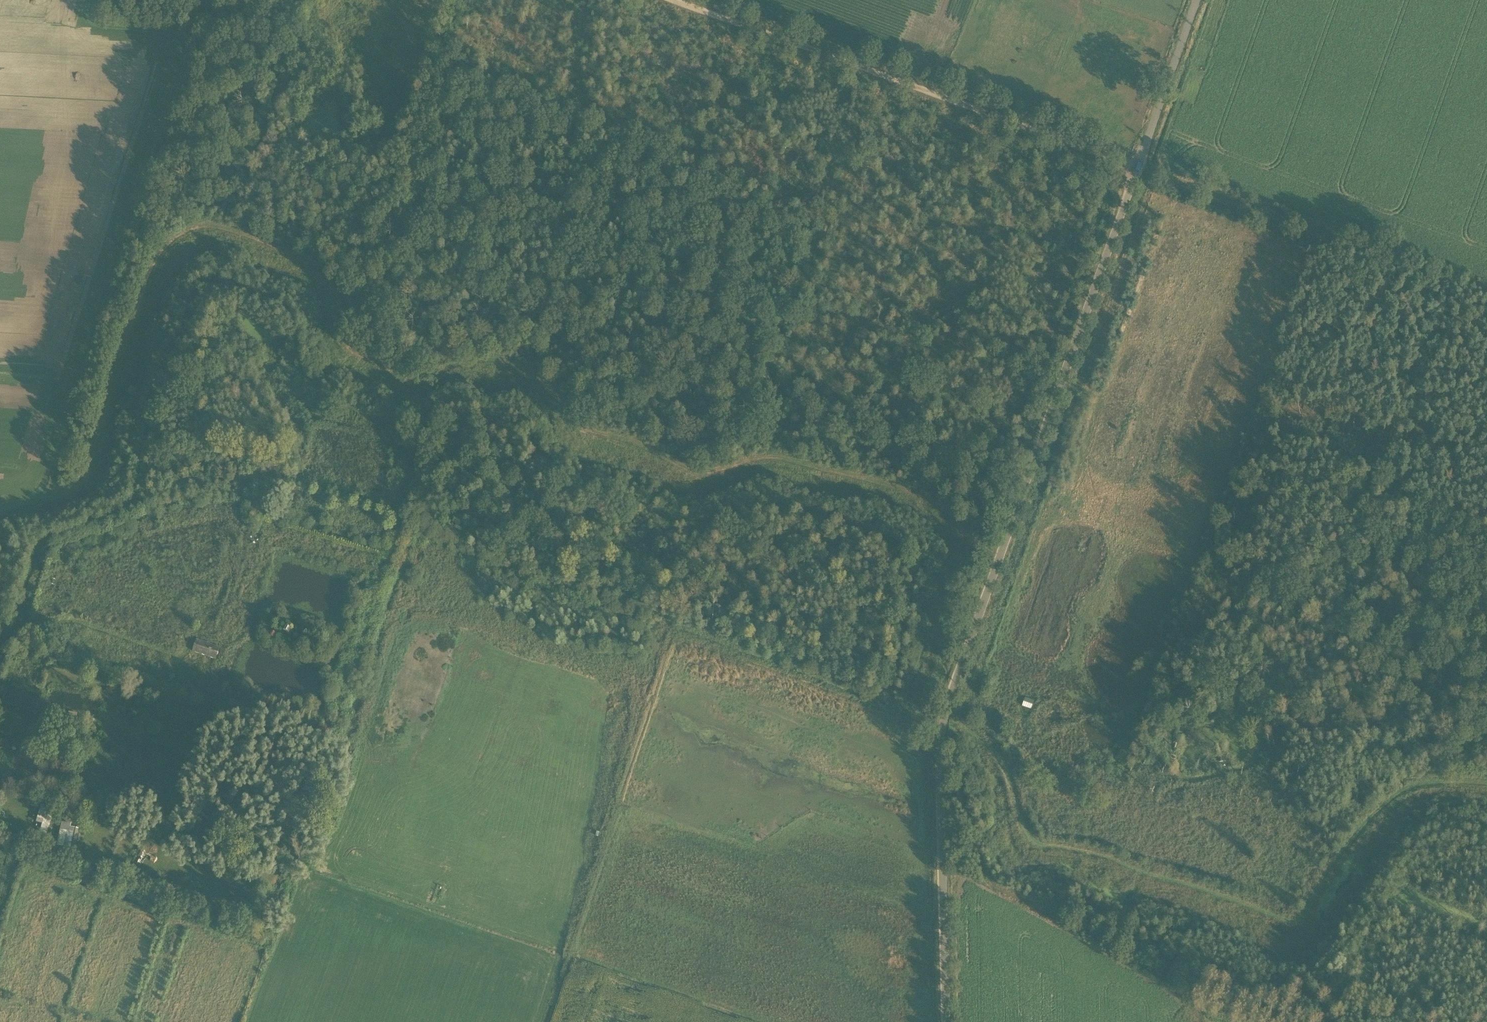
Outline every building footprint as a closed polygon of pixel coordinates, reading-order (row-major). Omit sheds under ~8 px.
[(936,68),(932,80),(948,85),(952,72),(936,68)] [(197,639),(193,651),(216,660),(221,648),(197,639)] [(61,842),(66,843),(75,845),(79,829),(75,829),(65,826),(61,842)] [(28,837),(25,843),(41,851),(44,845),(28,837)]
